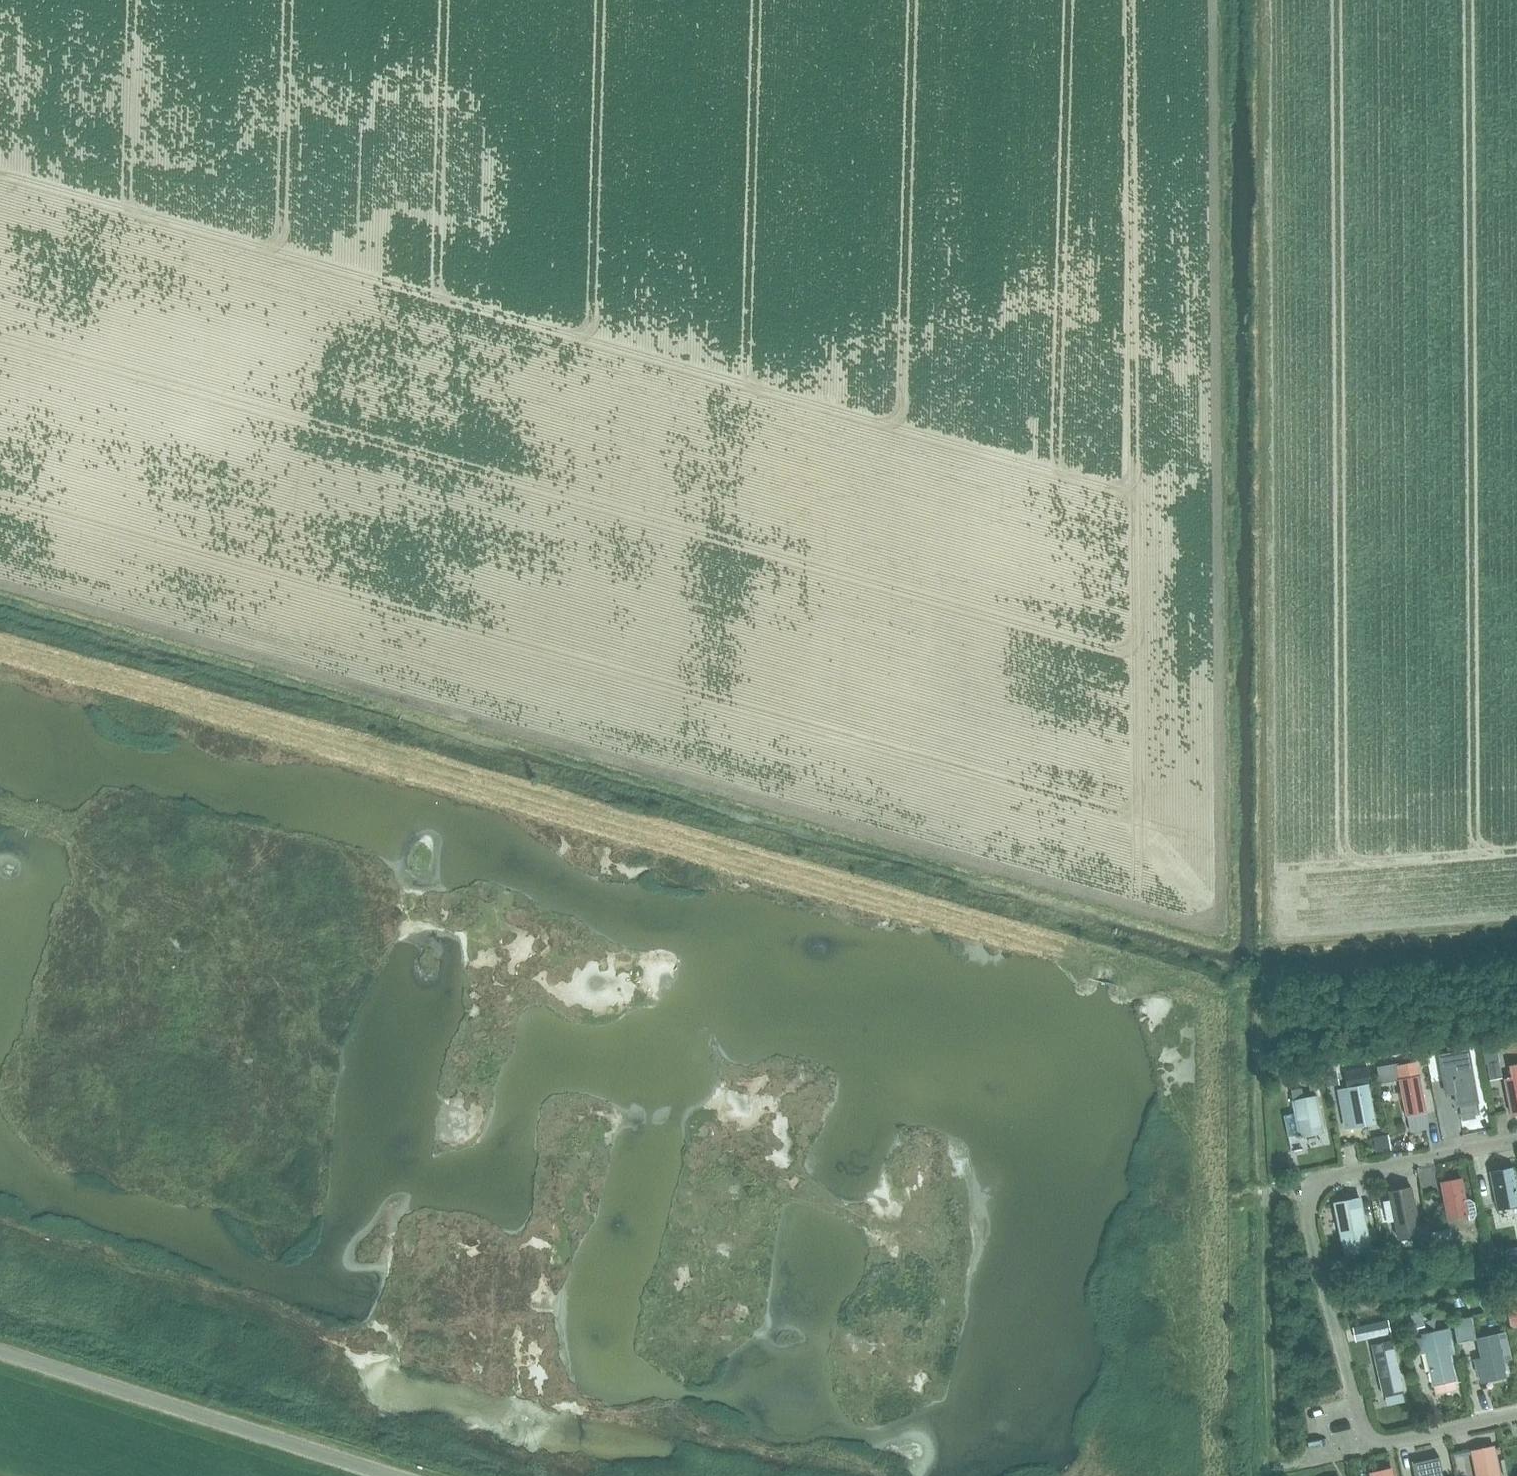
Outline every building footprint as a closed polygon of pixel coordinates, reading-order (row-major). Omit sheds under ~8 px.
[(1469,1049),(1440,1054),(1447,1093),(1449,1093),(1448,1091),(1455,1089),(1458,1105),(1478,1101),(1469,1049)] [(1500,1061),(1488,1063),(1490,1076),(1502,1074),(1500,1061)] [(1390,1065),(1378,1067),(1380,1081),(1383,1080),(1392,1079),(1390,1065)] [(1512,1066),(1514,1078),(1506,1079),(1513,1114),(1516,1114),(1516,1065),(1512,1066)] [(1371,1082),(1368,1067),(1346,1071),(1349,1088),(1340,1090),(1347,1127),(1376,1121),(1369,1083),(1371,1082)] [(1337,1071),(1326,1073),(1328,1086),(1339,1083),(1337,1071)] [(1324,1087),(1321,1074),(1309,1077),(1312,1089),(1324,1087)] [(1427,1112),(1420,1076),(1401,1080),(1408,1116),(1427,1112)] [(1324,1131),(1317,1095),(1304,1098),(1302,1087),(1292,1089),(1296,1112),(1284,1114),(1289,1136),(1299,1134),(1300,1137),(1302,1136),(1302,1135),(1324,1131)] [(1383,1123),(1368,1126),(1371,1141),(1385,1138),(1383,1123)] [(1493,1172),(1500,1208),(1516,1204),(1516,1192),(1512,1168),(1493,1172)] [(1466,1199),(1462,1177),(1442,1181),(1449,1217),(1469,1213),(1470,1219),(1474,1218),(1477,1214),(1474,1201),(1470,1198),(1466,1199)] [(1412,1186),(1390,1191),(1399,1237),(1413,1234),(1414,1243),(1431,1239),(1427,1223),(1419,1224),(1412,1186)] [(1348,1253),(1371,1248),(1361,1198),(1338,1203),(1348,1253)] [(1452,1231),(1439,1233),(1440,1241),(1453,1238),(1452,1231)] [(1508,1251),(1510,1263),(1516,1262),(1516,1250),(1508,1251)] [(1459,1303),(1470,1301),(1468,1287),(1456,1290),(1459,1303)] [(1508,1310),(1511,1325),(1516,1324),(1516,1308),(1508,1310)] [(1455,1318),(1454,1319),(1458,1342),(1477,1338),(1472,1315),(1465,1316),(1455,1318)] [(1388,1320),(1376,1322),(1379,1334),(1390,1332),(1388,1320)] [(1454,1327),(1449,1328),(1452,1343),(1455,1342),(1457,1342),(1454,1327)] [(1424,1337),(1417,1339),(1420,1353),(1428,1351),(1432,1370),(1430,1373),(1431,1380),(1434,1381),(1435,1384),(1455,1380),(1449,1354),(1457,1353),(1455,1342),(1452,1343),(1449,1328),(1427,1333),(1424,1337)] [(1483,1359),(1476,1360),(1479,1374),(1490,1372),(1492,1375),(1496,1374),(1496,1371),(1506,1369),(1504,1360),(1501,1348),(1508,1347),(1505,1332),(1478,1338),(1483,1359)] [(1393,1340),(1372,1345),(1380,1378),(1384,1396),(1404,1391),(1400,1374),(1393,1340)] [(1473,1450),(1473,1453),(1478,1475),(1500,1475),(1493,1446),(1473,1450)] [(1412,1460),(1415,1475),(1444,1475),(1440,1456),(1414,1462),(1413,1460),(1412,1460)]
